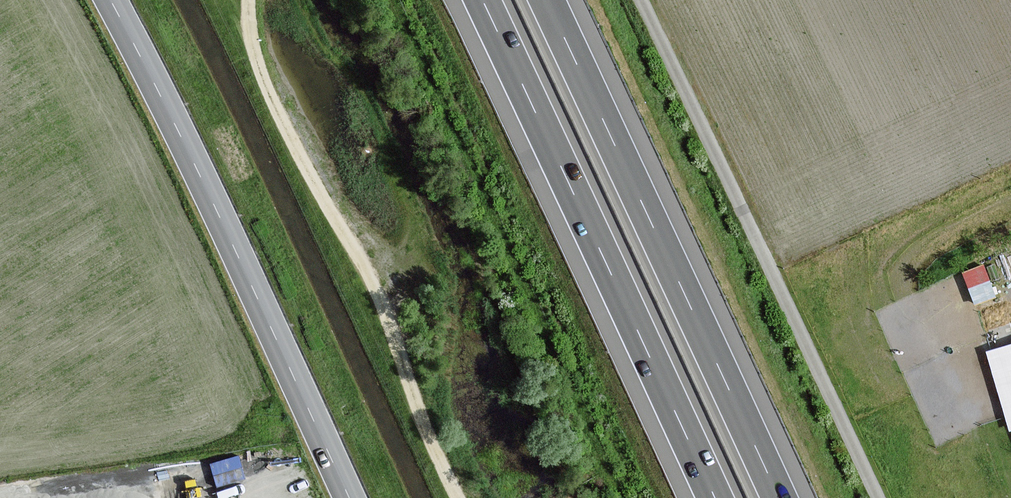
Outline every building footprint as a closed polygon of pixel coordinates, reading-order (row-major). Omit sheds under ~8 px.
[(984,259),(961,267),(973,297),(995,288),(984,259)] [(987,352),(1007,421),(1010,420),(1010,345),(987,352)]
